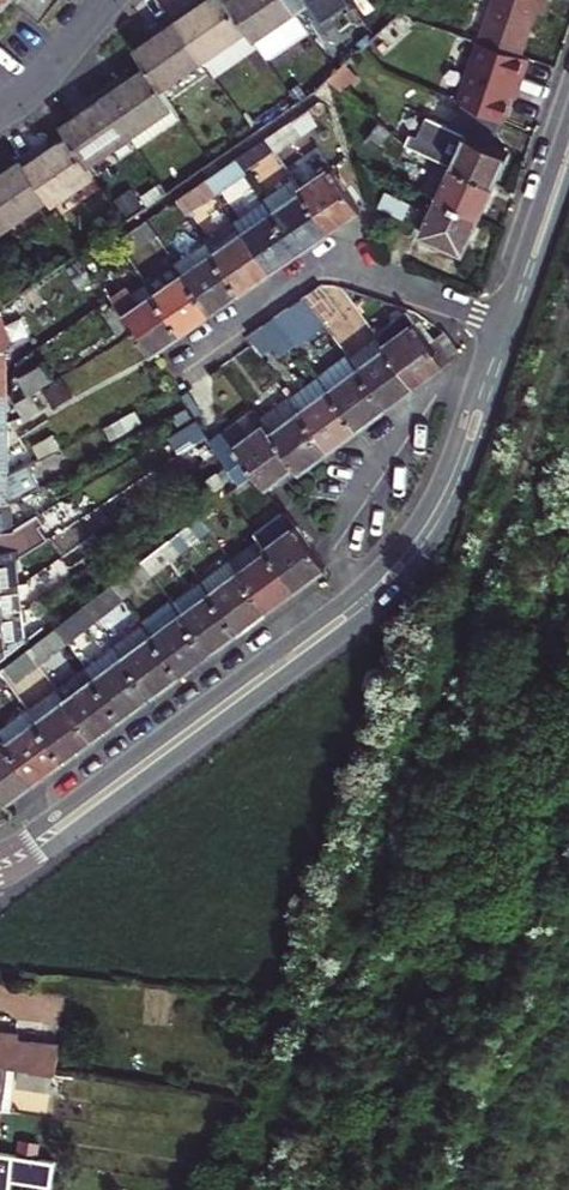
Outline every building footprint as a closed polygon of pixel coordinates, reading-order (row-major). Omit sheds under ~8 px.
[(9,0),(0,0),(0,11),(9,0)] [(34,0),(11,0),(24,10),(25,11),(34,0)] [(58,0),(34,0),(25,11),(40,23),(58,0)] [(257,47),(226,1),(225,0),(206,0),(204,2),(197,6),(194,1),(173,15),(204,61),(214,76),(257,47)] [(295,11),(287,0),(227,0),(226,1),(257,47),(261,53),(303,24),(295,11)] [(295,11),(309,1),(321,18),(347,0),(287,0),(295,11)] [(472,41),(521,57),(530,31),(536,12),(543,14),(548,0),(487,0),(472,41)] [(161,90),(204,61),(173,15),(151,30),(155,35),(148,40),(134,50),(146,67),(161,90)] [(148,40),(155,35),(151,30),(148,32),(145,35),(148,40)] [(521,57),(472,41),(450,101),(454,102),(444,124),(492,146),(502,122),(503,123),(512,96),(519,77),(522,79),(528,60),(521,57)] [(367,89),(373,83),(385,73),(363,49),(327,81),(338,91),(353,75),(367,89)] [(179,116),(161,90),(146,67),(131,78),(124,82),(121,77),(99,92),(129,136),(136,145),(179,116)] [(124,75),(121,77),(124,82),(131,78),(128,73),(124,75)] [(332,97),(338,91),(327,81),(319,89),(332,97)] [(86,165),(129,136),(99,92),(78,107),(81,111),(75,116),(60,127),(66,137),(86,165)] [(261,128),(291,108),(285,99),(255,120),(261,128)] [(315,119),(325,112),(319,103),(265,139),(273,150),(275,153),(318,123),(315,119)] [(75,116),(81,111),(78,107),(75,108),(72,111),(75,116)] [(500,171),(508,154),(492,146),(444,124),(427,117),(418,139),(409,135),(405,144),(436,158),(494,186),(500,171)] [(405,144),(409,135),(400,131),(396,139),(405,144)] [(94,176),(86,165),(66,137),(51,147),(45,151),(41,146),(20,161),(47,200),(50,205),(94,176)] [(244,170),(273,150),(265,139),(236,159),(244,170)] [(45,144),(41,146),(45,151),(51,147),(48,141),(45,144)] [(485,204),(494,186),(436,158),(420,192),(437,200),(479,219),(485,204)] [(246,173),(244,170),(236,159),(207,179),(216,194),(246,173)] [(47,200),(20,161),(0,174),(0,225),(6,221),(10,226),(47,200)] [(344,221),(360,210),(329,168),(300,189),(330,231),(344,221)] [(186,215),(216,194),(207,179),(176,201),(186,215)] [(316,240),(330,231),(300,189),(293,180),(266,201),(296,246),(300,252),(316,240)] [(127,221),(167,194),(160,184),(120,210),(127,221)] [(470,238),(479,219),(437,200),(421,235),(463,254),(470,238)] [(300,252),(296,246),(266,201),(236,222),(271,272),(285,262),(288,260),(300,252)] [(124,220),(120,214),(104,224),(108,231),(124,220)] [(127,256),(157,235),(147,221),(117,242),(127,256)] [(255,282),(271,272),(236,222),(205,243),(237,286),(241,293),(253,284),(255,282)] [(241,293),(237,286),(205,243),(176,263),(211,313),(226,303),(229,301),(241,293)] [(199,321),(211,313),(176,263),(147,283),(178,327),(181,333),(194,325),(199,321)] [(181,333),(178,327),(147,283),(132,293),(128,287),(112,298),(151,354),(168,342),(181,333)] [(323,323),(339,311),(320,287),(304,298),(323,323)] [(326,327),(323,323),(304,298),(274,319),(294,345),(297,348),(326,327)] [(120,333),(131,326),(116,305),(105,313),(120,333)] [(6,351),(13,340),(0,311),(0,352),(6,351)] [(444,332),(428,343),(405,311),(376,334),(378,338),(415,387),(432,375),(460,355),(444,332)] [(278,356),(294,345),(274,319),(251,335),(264,353),(272,348),(278,356)] [(400,398),(415,387),(378,338),(350,359),(386,409),(400,398)] [(373,419),(386,409),(350,359),(321,381),(353,424),(358,430),(373,419)] [(30,395),(54,381),(45,363),(18,379),(28,395),(30,395)] [(344,440),(358,430),(353,424),(321,381),(319,377),(289,399),(328,451),(344,440)] [(61,384),(59,380),(44,390),(47,395),(61,384)] [(52,403),(67,393),(61,384),(47,395),(52,403)] [(55,408),(70,398),(67,393),(52,403),(55,408)] [(21,414),(35,403),(30,395),(28,395),(14,404),(21,414)] [(316,460),(328,451),(289,399),(260,421),(294,466),(299,472),(316,460)] [(24,420),(40,410),(35,403),(21,414),(24,420)] [(279,478),(294,466),(260,421),(252,410),(210,442),(240,485),(246,480),(255,473),(266,487),(279,478)] [(8,423),(0,424),(0,450),(9,450),(8,423)] [(122,460),(150,444),(143,432),(115,447),(122,460)] [(39,460),(61,449),(53,435),(34,449),(39,460)] [(9,450),(0,450),(0,477),(10,476),(9,450)] [(10,476),(0,477),(0,506),(12,504),(40,487),(29,465),(10,476)] [(256,494),(266,487),(255,473),(246,480),(256,494)] [(236,508),(256,494),(246,480),(240,485),(226,496),(236,508)] [(91,507),(108,496),(100,482),(83,494),(91,507)] [(12,504),(0,506),(0,533),(15,530),(12,504)] [(312,577),(325,568),(284,512),(254,533),(259,540),(267,551),(296,590),(312,577)] [(180,555),(209,532),(198,517),(169,540),(180,555)] [(18,558),(36,548),(23,525),(15,530),(18,558)] [(15,530),(0,533),(0,561),(18,558),(15,530)] [(151,577),(180,555),(169,540),(141,563),(151,577)] [(238,573),(267,551),(259,540),(230,561),(238,573)] [(283,599),(296,590),(267,551),(238,573),(266,611),(283,599)] [(18,558),(0,561),(0,589),(20,585),(18,558)] [(200,583),(233,627),(237,633),(252,622),(266,611),(238,573),(230,561),(200,583)] [(123,599),(151,577),(141,563),(112,585),(123,599)] [(222,644),(237,633),(233,627),(200,583),(171,605),(208,654),(222,644)] [(20,585),(0,589),(0,618),(23,614),(20,585)] [(95,623),(123,599),(112,585),(83,607),(95,623)] [(194,665),(208,654),(171,605),(169,601),(143,626),(175,669),(180,675),(194,665)] [(66,644),(95,623),(83,607),(55,629),(66,644)] [(23,614),(0,618),(0,660),(25,640),(23,614)] [(180,675),(175,669),(143,626),(114,648),(150,698),(163,688),(180,675)] [(38,666),(66,644),(55,629),(26,651),(38,666)] [(134,709),(150,698),(114,648),(85,669),(117,713),(121,719),(134,709)] [(16,683),(38,666),(26,651),(4,668),(16,683)] [(121,719),(117,713),(85,669),(56,691),(92,740),(108,729),(121,719)] [(78,750),(92,740),(56,691),(27,712),(59,756),(63,762),(75,752),(78,750)] [(59,756),(27,712),(0,732),(0,737),(34,783),(49,772),(52,770),(63,762),(59,756)] [(5,805),(19,794),(34,783),(0,737),(0,799),(5,805)] [(54,1074),(57,1074),(60,1045),(21,1040),(22,1035),(6,1033),(3,1066),(8,1067),(17,1068),(20,1069),(22,1062),(29,1064),(28,1070),(29,1070),(29,1071),(54,1074)] [(3,1112),(12,1113),(17,1068),(8,1067),(3,1112)] [(21,1083),(52,1087),(54,1074),(29,1071),(29,1070),(28,1070),(23,1069),(21,1083)] [(7,1156),(37,1159),(40,1141),(10,1137),(7,1156)] [(11,1181),(52,1187),(55,1163),(7,1156),(0,1154),(0,1189),(10,1189),(11,1181)]
